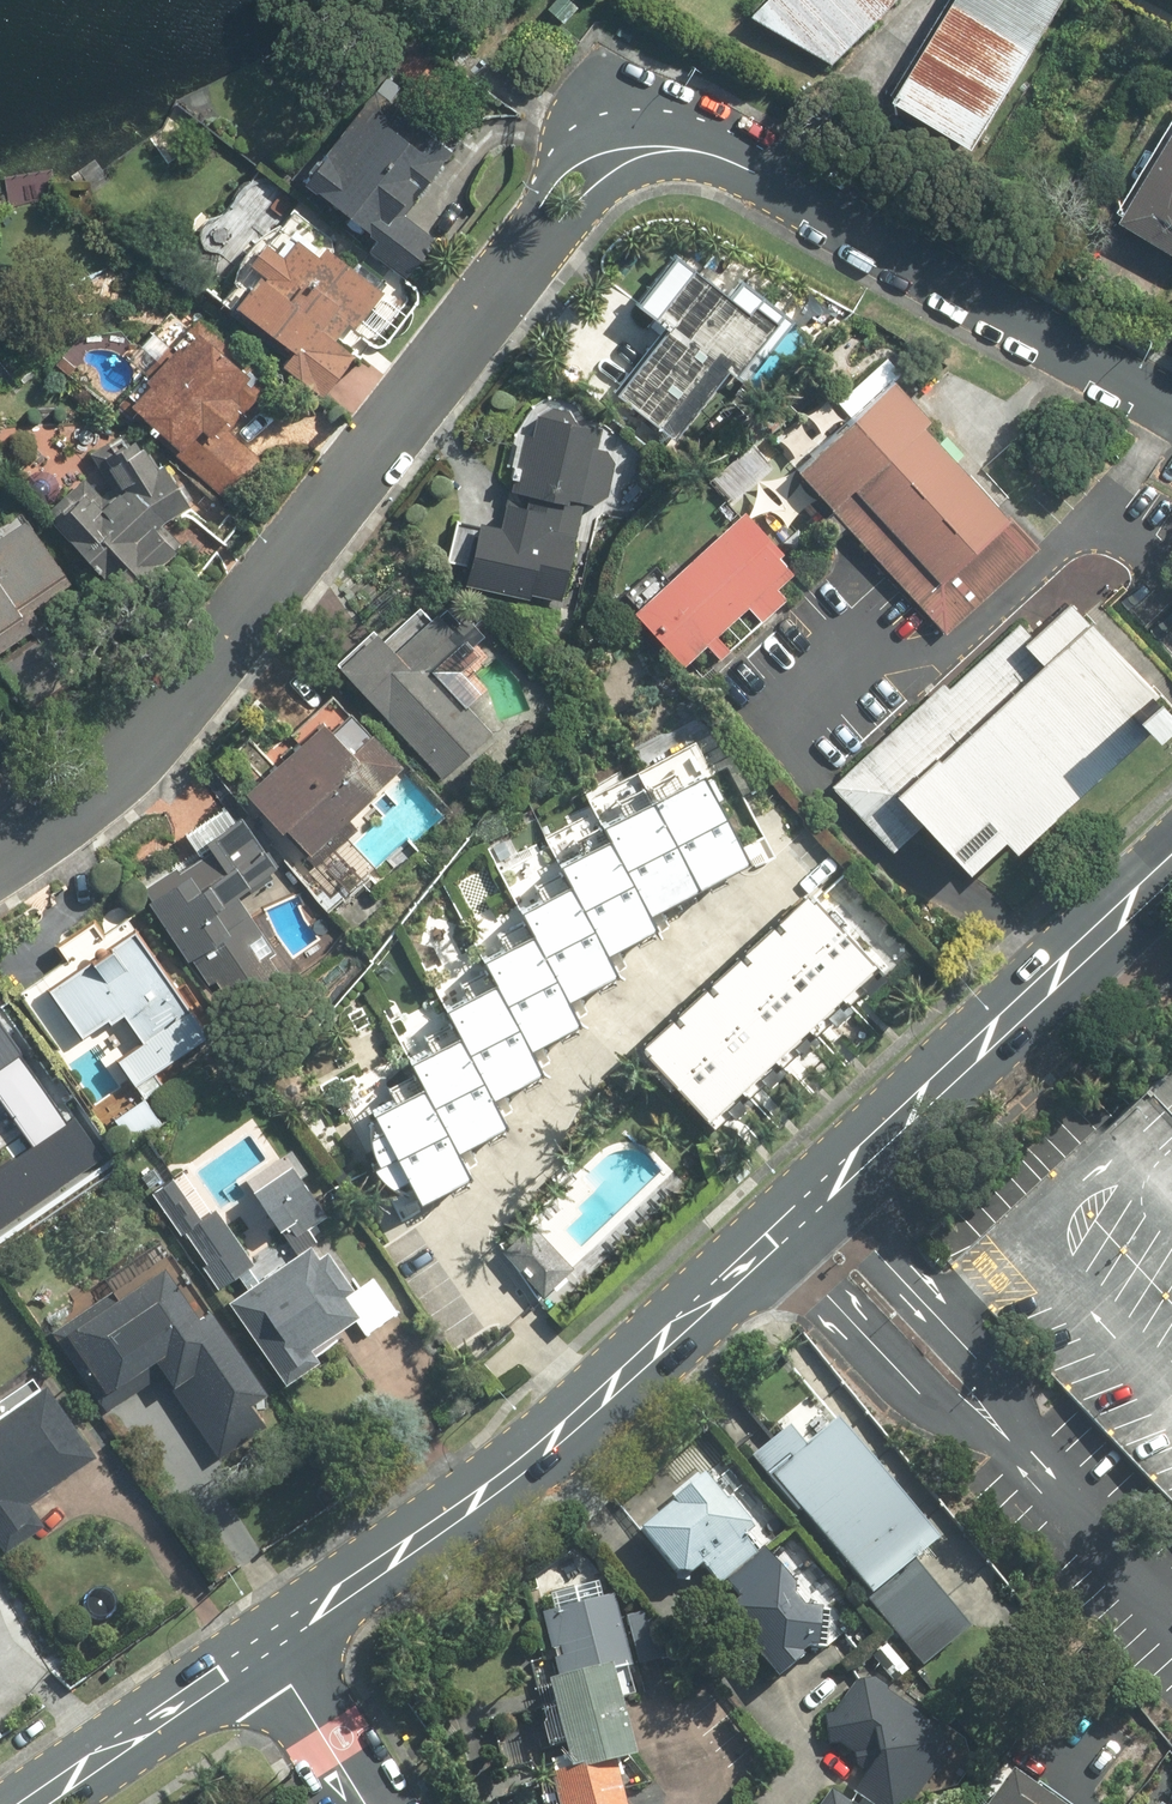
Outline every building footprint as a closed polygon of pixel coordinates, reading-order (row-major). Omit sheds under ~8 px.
[(544,9),(562,25),(575,9),(564,0),(552,0),(544,9)] [(744,16),(827,65),(892,0),(760,0),(744,16)] [(882,101),(961,149),(1052,0),(943,0),(882,101)] [(363,90),(291,181),(369,242),(363,249),(403,280),(433,242),(397,213),(444,153),(363,90)] [(1108,222),(1171,260),(1171,115),(1108,222)] [(250,273),(224,307),(283,352),(273,366),(316,399),(349,356),(329,341),(342,324),(350,330),(377,294),(315,247),(308,257),(286,240),(272,258),(255,244),(239,265),(250,273)] [(657,329),(606,395),(668,443),(723,372),(739,385),(787,323),(732,281),(719,298),(666,258),(628,307),(657,329)] [(262,381),(186,318),(134,380),(140,385),(119,410),(226,499),(255,465),(210,427),(220,415),(228,422),(262,381)] [(904,379),(814,459),(961,623),(1051,542),(904,379)] [(459,584),(559,603),(578,503),(589,505),(604,497),(609,466),(600,449),(586,446),(589,427),(568,423),(561,410),(542,407),(530,415),(526,435),(516,433),(503,504),(496,503),(492,526),(470,522),(459,584)] [(87,453),(110,487),(99,497),(82,478),(39,518),(124,609),(165,572),(157,563),(176,546),(156,524),(180,508),(137,445),(130,450),(117,432),(87,453)] [(790,573),(734,511),(622,613),(675,670),(741,609),(754,623),(782,597),(773,588),(790,573)] [(53,574),(16,521),(0,532),(0,646),(22,631),(5,607),(53,574)] [(1015,621),(832,786),(890,849),(911,830),(954,877),(990,845),(1000,855),(1143,726),(1163,708),(1146,689),(1062,597),(1024,631),(1015,621)] [(331,666),(437,778),(486,732),(425,667),(449,644),(413,606),(375,642),(366,632),(331,666)] [(298,862),(398,768),(366,734),(342,757),(311,724),(235,795),(298,862)] [(10,756),(0,742),(0,762),(10,756)] [(687,775),(637,801),(684,889),(733,863),(687,775)] [(589,826),(596,840),(636,914),(684,889),(637,801),(589,826)] [(233,894),(272,869),(238,816),(194,844),(198,850),(134,890),(180,963),(188,958),(205,985),(211,982),(229,1010),(278,979),(263,957),(271,952),(233,894)] [(546,865),(558,887),(593,954),(643,928),(636,914),(596,840),(546,865)] [(507,913),(519,936),(553,1002),(603,976),(593,954),(558,887),(507,913)] [(761,924),(828,996),(862,964),(795,893),(761,924)] [(727,955),(794,1027),(828,996),(761,924),(727,955)] [(125,929),(36,988),(72,1040),(114,1012),(135,1043),(111,1059),(129,1085),(199,1039),(125,929)] [(469,961),(481,984),(515,1050),(565,1025),(553,1002),(519,936),(469,961)] [(694,986),(760,1058),(794,1027),(727,955),(694,986)] [(432,1009),(446,1037),(479,1099),(528,1074),(515,1050),(481,984),(432,1009)] [(660,1017),(726,1089),(760,1058),(694,986),(660,1017)] [(626,1048),(692,1120),(726,1089),(660,1017),(626,1048)] [(108,1153),(79,1111),(67,1119),(0,1022),(0,1096),(32,1142),(0,1163),(0,1227),(108,1153)] [(395,1063),(409,1089),(442,1153),(493,1127),(479,1099),(446,1037),(395,1063)] [(944,1261),(1171,1524),(1171,1053),(944,1261)] [(455,1178),(442,1153),(409,1089),(359,1115),(405,1204),(455,1178)] [(241,1289),(223,1301),(279,1384),(313,1361),(305,1349),(350,1319),(360,1334),(394,1311),(371,1277),(348,1293),(320,1251),(312,1257),(305,1247),(330,1230),(285,1163),(246,1189),(287,1248),(253,1271),(211,1209),(197,1218),(169,1176),(147,1191),(213,1289),(233,1276),(241,1289)] [(524,1231),(501,1251),(540,1296),(570,1269),(548,1244),(541,1251),(524,1231)] [(241,1405),(258,1393),(200,1309),(188,1318),(149,1262),(46,1333),(90,1397),(145,1360),(212,1458),(256,1427),(241,1405)] [(87,1456),(37,1385),(0,1410),(0,1548),(36,1523),(21,1502),(87,1456)] [(747,1460),(917,1667),(964,1629),(909,1562),(929,1546),(830,1424),(800,1448),(785,1429),(747,1460)] [(809,1650),(811,1634),(812,1613),(793,1612),(784,1601),(785,1589),(743,1536),(745,1534),(721,1504),(717,1508),(696,1482),(631,1533),(667,1577),(682,1579),(694,1569),(713,1592),(703,1600),(769,1682),(806,1653),(809,1650)] [(538,1616),(546,1649),(616,1633),(608,1599),(538,1616)] [(625,1669),(616,1633),(546,1649),(554,1685),(600,1674),(625,1669)] [(538,1688),(548,1733),(610,1718),(600,1674),(554,1685),(538,1688)] [(822,1737),(824,1746),(833,1745),(848,1755),(850,1767),(861,1775),(848,1793),(862,1803),(907,1803),(939,1760),(935,1732),(882,1694),(884,1691),(869,1680),(853,1682),(830,1714),(820,1716),(821,1727),(822,1737)] [(620,1764),(610,1718),(548,1733),(558,1778),(609,1767),(620,1764)] [(551,1803),(618,1803),(609,1767),(558,1778),(545,1781),(551,1803)] [(982,1803),(1041,1803),(1002,1776),(982,1803)] [(823,1795),(817,1803),(835,1803),(823,1795)]
